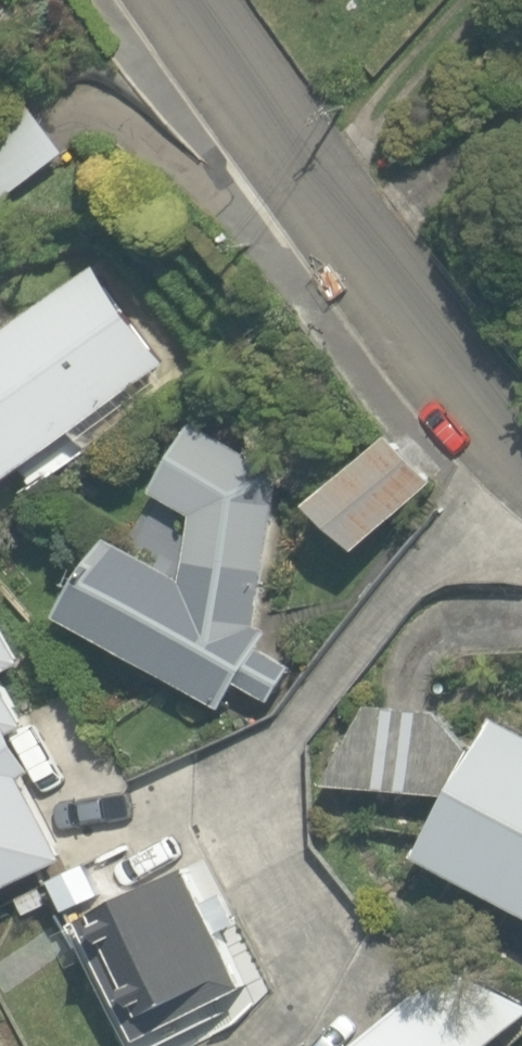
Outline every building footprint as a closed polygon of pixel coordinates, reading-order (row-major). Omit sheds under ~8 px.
[(67,153),(32,106),(0,131),(0,203),(67,153)] [(78,430),(92,449),(174,387),(160,369),(168,363),(94,265),(0,337),(0,489),(78,430)] [(70,613),(227,708),(243,682),(275,701),(297,665),(265,646),(274,630),(262,622),(284,473),(196,420),(154,490),(195,515),(186,577),(116,535),(70,613)] [(323,502),(367,548),(437,481),(393,435),(323,502)] [(127,830),(71,691),(0,607),(0,919),(127,830)] [(330,783),(454,794),(475,748),(441,710),(368,703),(330,783)] [(521,904),(521,732),(497,718),(460,788),(456,795),(426,852),(521,904)] [(246,990),(182,864),(84,914),(89,924),(80,929),(130,1028),(108,1039),(112,1045),(151,1045),(197,1022),(194,1016),(246,990)] [(421,1002),(378,1045),(465,1045),(421,1002)]
